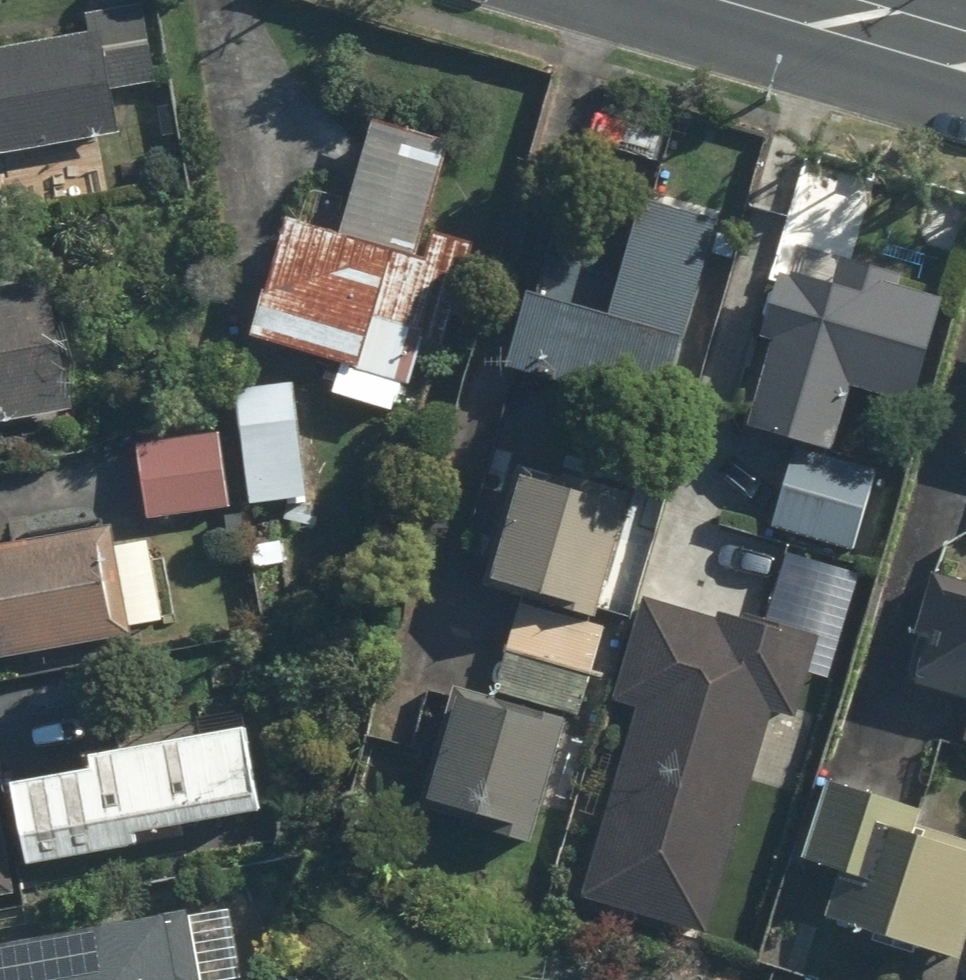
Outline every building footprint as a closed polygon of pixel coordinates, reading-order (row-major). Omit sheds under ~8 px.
[(107,139),(100,94),(148,86),(136,7),(72,17),(76,43),(0,55),(0,156),(107,139)] [(241,343),(325,373),(320,394),(395,420),(417,355),(435,361),(471,258),(411,237),(441,150),(371,126),(329,250),(279,233),(241,343)] [(509,298),(492,376),(650,417),(700,226),(634,208),(622,254),(571,240),(553,309),(509,298)] [(761,332),(728,431),(817,456),(835,391),(906,411),(936,303),(883,288),(889,270),(830,254),(819,290),(769,275),(754,330),(761,332)] [(60,423),(42,292),(0,298),(0,433),(60,423)] [(287,386),(225,389),(232,509),(294,506),(287,386)] [(955,463),(965,466),(965,423),(955,463)] [(210,435),(130,440),(135,523),(216,518),(210,435)] [(758,465),(776,471),(757,531),(847,559),(873,477),(842,467),(840,472),(763,448),(758,465)] [(511,606),(585,630),(630,500),(511,459),(466,591),(511,606)] [(159,628),(144,548),(101,556),(96,532),(0,550),(0,658),(159,628)] [(925,572),(893,687),(965,707),(965,582),(925,572)] [(620,714),(571,901),(700,936),(758,723),(794,733),(818,645),(629,604),(601,708),(620,714)] [(571,728),(599,642),(511,613),(483,700),(571,728)] [(447,690),(405,808),(519,849),(561,731),(447,690)] [(6,871),(242,824),(223,732),(66,764),(70,782),(0,796),(0,842),(6,871)] [(951,964),(965,920),(965,848),(905,827),(913,812),(820,778),(787,867),(825,880),(815,928),(860,953),(951,964)] [(190,916),(0,953),(0,979),(196,979),(190,916)]
